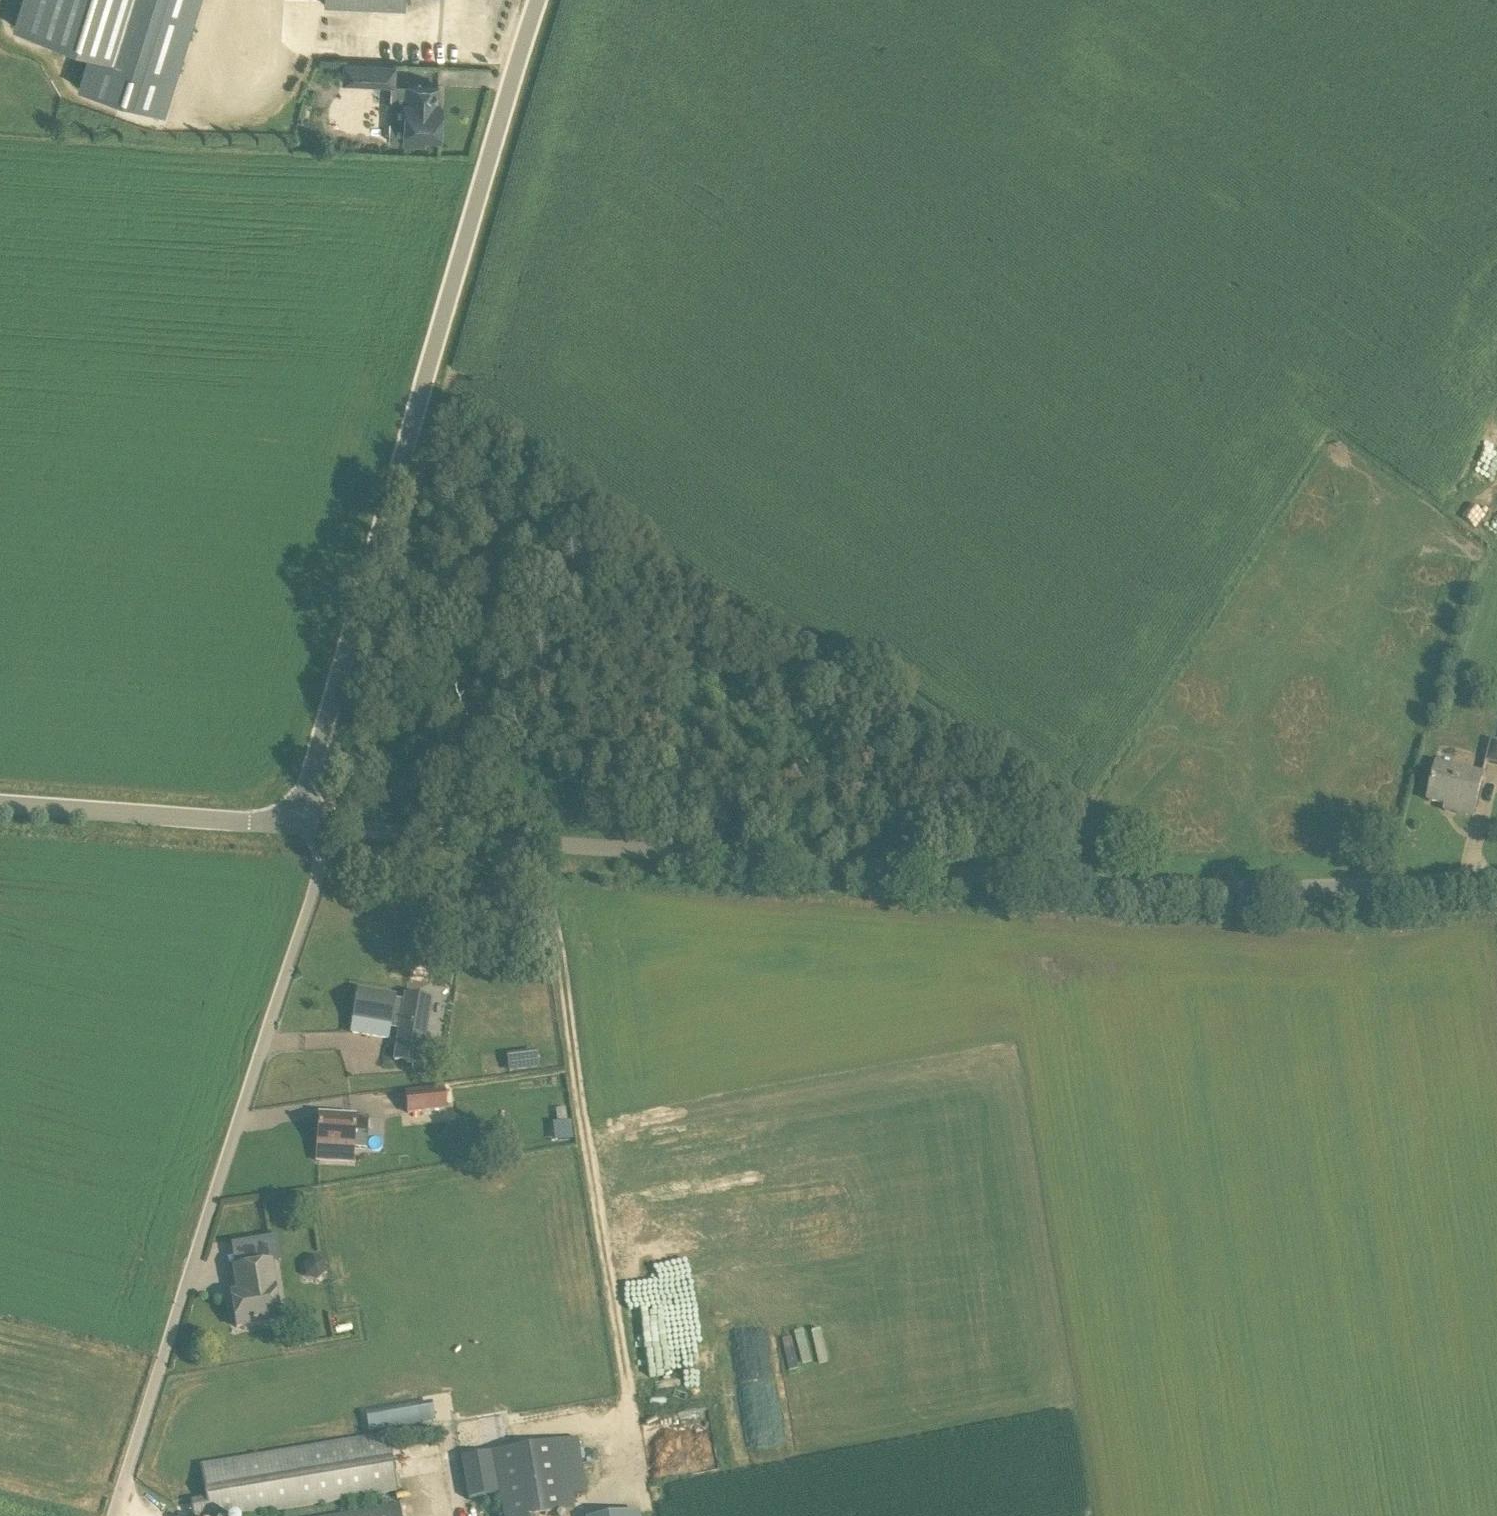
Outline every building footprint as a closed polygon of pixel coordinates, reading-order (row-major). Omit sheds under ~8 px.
[(17,29),(93,52),(81,90),(161,115),(197,0),(26,0),(17,29)] [(324,5),(405,8),(406,0),(325,0),(324,5)] [(395,67),(345,65),(344,83),(394,86),(395,67)] [(407,103),(405,103),(404,142),(424,143),(424,137),(440,138),(442,104),(438,104),(439,87),(408,86),(407,103)] [(1491,739),(1486,761),(1496,764),(1496,741),(1491,739)] [(363,750),(362,761),(376,763),(378,753),(363,750)] [(1483,775),(1482,775),(1437,764),(1428,801),(1457,808),(1456,813),(1473,817),(1483,775)] [(395,997),(358,991),(352,1032),(388,1038),(390,1028),(400,1029),(395,1060),(421,1064),(429,1012),(405,1008),(406,1002),(395,1000),(395,997)] [(407,1115),(446,1110),(443,1087),(404,1092),(407,1115)] [(369,1150),(369,1135),(370,1118),(320,1116),(318,1162),(354,1163),(355,1149),(369,1150)] [(570,1122),(566,1122),(558,1123),(556,1123),(558,1141),(572,1139),(570,1122)] [(325,1261),(313,1256),(303,1265),(305,1277),(317,1282),(327,1273),(325,1261)] [(281,1320),(270,1262),(234,1269),(238,1293),(231,1294),(236,1328),(281,1320)] [(367,1417),(370,1432),(439,1419),(436,1404),(367,1417)] [(387,1436),(199,1466),(205,1501),(190,1503),(192,1515),(244,1515),(396,1491),(387,1436)] [(500,1494),(504,1515),(541,1515),(574,1510),(562,1440),(493,1452),(460,1458),(467,1500),(500,1494)] [(400,1505),(336,1515),(402,1515),(400,1505)]
